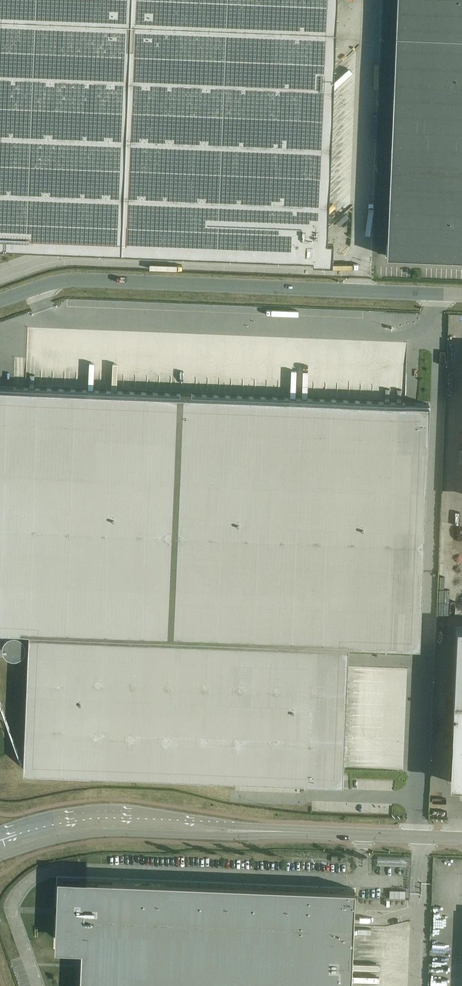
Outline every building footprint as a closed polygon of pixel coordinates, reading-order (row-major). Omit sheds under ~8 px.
[(141,251),(313,258),(325,258),(325,249),(327,249),(328,240),(337,0),(0,0),(0,245),(141,251)] [(461,259),(461,0),(397,0),(387,256),(461,259)] [(0,387),(0,629),(28,630),(23,768),(343,781),(349,643),(420,645),(430,404),(0,387)] [(457,627),(454,701),(453,730),(461,730),(461,627),(457,627)] [(62,893),(64,893),(63,922),(86,922),(86,928),(82,928),(79,985),(351,985),(355,889),(84,877),(77,881),(64,880),(64,889),(63,889),(62,893)] [(405,904),(405,895),(389,895),(388,903),(405,904)]
